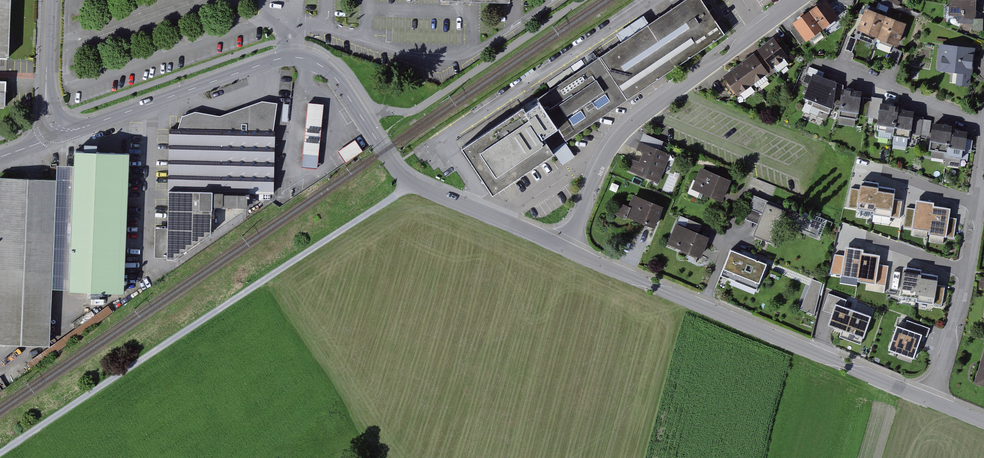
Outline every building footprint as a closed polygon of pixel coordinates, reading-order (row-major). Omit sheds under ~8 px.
[(16,59),(17,0),(0,0),(0,58),(16,59)] [(542,96),(572,140),(730,35),(716,15),(706,0),(687,0),(542,96)] [(831,0),(826,0),(797,20),(810,38),(842,15),(831,0)] [(947,15),(973,16),(974,0),(947,0),(947,15)] [(908,21),(867,8),(859,32),(900,45),(908,21)] [(645,15),(617,29),(619,35),(648,20),(645,15)] [(791,56),(776,36),(727,73),(742,93),(791,56)] [(973,47),(938,44),(935,71),(955,73),(954,86),(969,87),(973,47)] [(839,84),(809,72),(799,98),(829,109),(839,84)] [(0,80),(0,108),(12,108),(12,81),(0,80)] [(859,93),(840,90),(836,124),(854,127),(859,93)] [(572,140),(542,96),(531,104),(467,146),(497,191),(556,151),(565,165),(572,161),(578,156),(568,142),(572,140)] [(325,104),(309,102),(308,109),(307,122),(305,147),(303,161),(303,166),(319,168),(319,163),(321,149),(323,124),(324,111),(325,104)] [(178,259),(214,234),(215,204),(272,206),(271,193),(277,193),(280,134),(276,134),(281,105),(266,103),(223,117),(199,114),(185,117),(180,127),(170,127),(168,259),(178,259)] [(919,109),(885,103),(881,125),(915,131),(919,109)] [(972,129),(937,123),(933,145),(967,152),(972,129)] [(364,151),(357,140),(339,151),(347,163),(364,151)] [(669,154),(638,141),(626,170),(657,183),(669,154)] [(0,177),(0,337),(51,339),(53,288),(126,291),(132,151),(73,149),(72,163),(58,163),(58,179),(0,177)] [(735,180),(704,167),(699,180),(696,179),(690,193),(702,198),(704,192),(726,201),(728,196),(735,180)] [(857,213),(900,219),(903,198),(895,197),(897,184),(852,178),(848,208),(857,210),(857,213)] [(666,207),(636,195),(632,206),(622,202),(617,213),(628,218),(629,215),(651,224),(658,227),(666,207)] [(789,208),(758,195),(748,219),(755,222),(761,225),(757,235),(775,243),(789,208)] [(934,204),(911,200),(905,233),(944,240),(949,213),(933,211),(934,204)] [(815,236),(825,220),(810,210),(800,226),(815,236)] [(712,238),(679,223),(670,243),(704,258),(707,251),(712,238)] [(836,249),(833,275),(867,279),(866,288),(886,291),(889,264),(879,263),(880,251),(862,249),(862,244),(846,242),(845,250),(836,249)] [(769,265),(734,251),(724,275),(759,289),(769,265)] [(899,298),(934,304),(940,270),(904,264),(903,269),(894,268),(890,289),(900,290),(899,298)] [(811,277),(803,309),(815,312),(823,280),(811,277)] [(873,318),(831,304),(821,332),(864,346),(873,318)] [(908,326),(898,323),(890,352),(919,361),(929,326),(909,321),(908,326)] [(982,347),(972,383),(983,387),(983,348),(982,347)]
